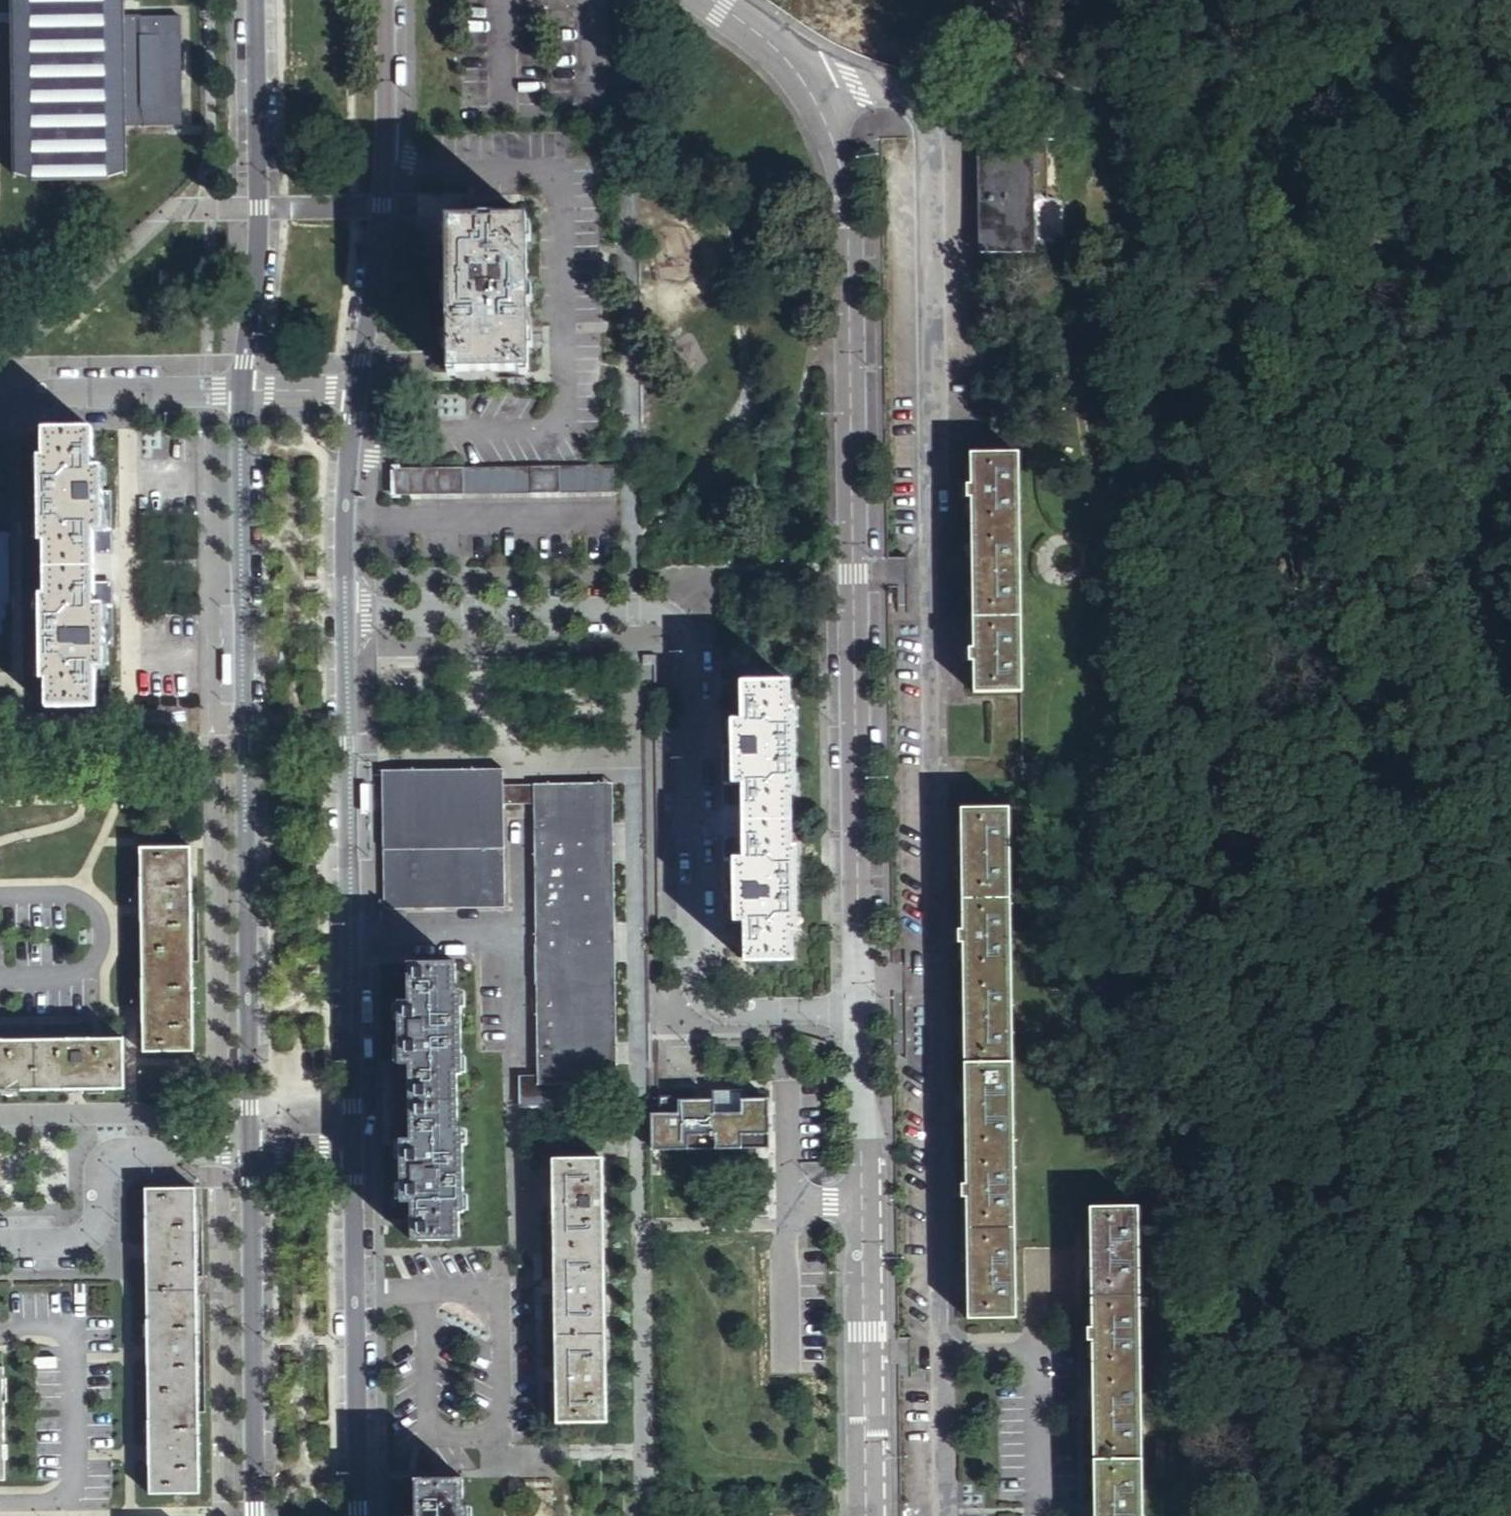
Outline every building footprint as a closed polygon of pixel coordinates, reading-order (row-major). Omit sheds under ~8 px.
[(75,180),(126,169),(125,128),(181,126),(180,18),(123,19),(124,0),(12,0),(13,174),(31,178),(32,180),(75,180)] [(1046,201),(1105,201),(1103,142),(1001,142),(1001,150),(1031,149),(1033,194),(1046,193),(1046,201)] [(1033,254),(1033,194),(1031,149),(1001,150),(975,150),(976,255),(1033,254)] [(126,169),(75,180),(107,180),(107,177),(126,173),(126,169)] [(447,374),(529,373),(526,219),(490,220),(490,225),(480,226),(480,221),(445,222),(446,297),(447,374)] [(113,645),(113,638),(110,494),(101,493),(101,469),(91,469),(90,431),(44,432),(44,459),(39,459),(41,544),(46,544),(46,597),(42,598),(43,682),(48,682),(48,710),(96,709),(96,670),(105,670),(105,646),(113,645)] [(973,695),(1021,694),(1017,455),(969,455),(969,486),(961,487),(961,501),(969,501),(972,650),(964,650),(965,664),(973,664),(973,695)] [(615,494),(614,467),(393,471),(393,498),(615,494)] [(7,657),(9,539),(0,539),(0,657),(7,657)] [(744,964),(792,964),(792,936),(797,936),(796,847),(791,847),(790,796),(794,797),(793,713),(789,712),(789,686),(739,686),(740,725),(730,725),(731,749),(721,749),(723,826),(724,902),(733,902),(734,925),(744,925),(744,964)] [(504,796),(504,784),(504,771),(385,772),(385,841),(383,842),(384,909),(507,907),(506,805),(504,806),(504,796)] [(536,796),(600,796),(600,785),(507,785),(507,784),(504,784),(504,796),(536,796)] [(617,1076),(613,785),(600,785),(600,796),(604,1066),(604,1076),(617,1076)] [(579,1067),(604,1066),(600,796),(536,796),(541,1076),(520,1077),(520,1109),(580,1108),(580,1078),(579,1067)] [(967,1320),(1015,1318),(1007,810),(961,810),(961,932),(955,933),(954,946),(962,946),(965,1187),(957,1188),(957,1201),(965,1201),(967,1320)] [(145,1054),(194,1053),(191,849),(142,849),(145,1054)] [(415,1243),(462,1242),(461,1215),(466,1215),(465,1131),(459,1131),(459,1077),(464,1077),(463,992),(458,992),(457,966),(410,966),(410,1004),(400,1005),(400,1029),(392,1029),(394,1181),(403,1181),(403,1205),(413,1205),(415,1243)] [(123,1092),(123,1041),(0,1042),(0,1093),(123,1092)] [(580,1078),(604,1076),(604,1066),(579,1067),(580,1078)] [(658,1101),(651,1101),(651,1150),(768,1148),(767,1098),(742,1099),(742,1090),(711,1090),(711,1093),(713,1092),(713,1099),(679,1100),(678,1095),(658,1096),(658,1101)] [(558,1425),(608,1424),(604,1161),(555,1161),(558,1425)] [(147,1496),(197,1495),(196,1191),(145,1191),(147,1496)] [(1135,1208),(1088,1207),(1090,1327),(1082,1327),(1082,1341),(1090,1341),(1093,1515),(1141,1515),(1135,1208)] [(469,1507),(465,1507),(465,1480),(416,1481),(416,1515),(469,1515),(469,1507)]
